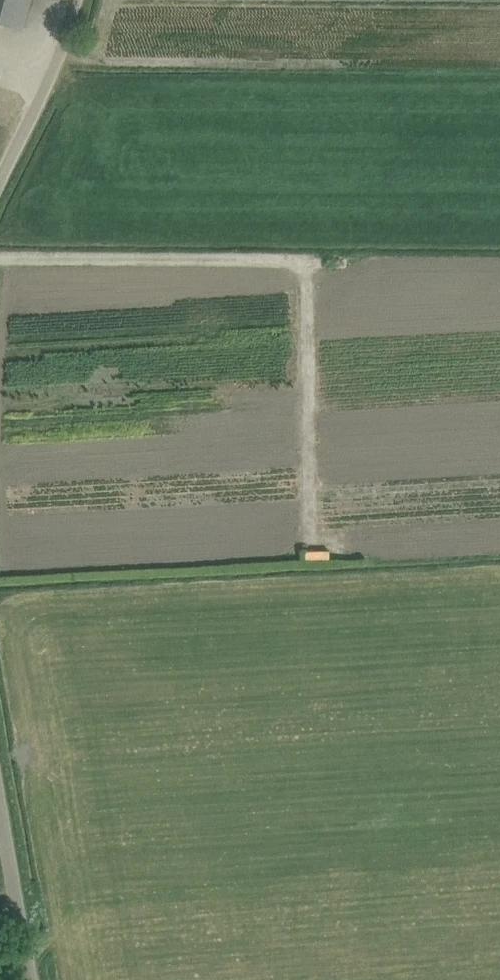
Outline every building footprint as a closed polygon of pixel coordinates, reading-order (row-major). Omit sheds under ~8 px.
[(2,25),(21,30),(29,0),(0,0),(0,25),(2,25)]
